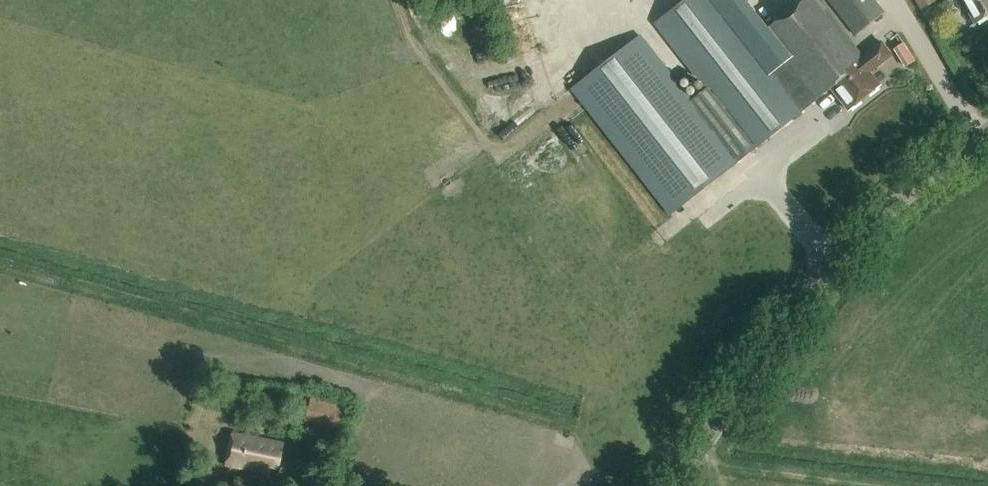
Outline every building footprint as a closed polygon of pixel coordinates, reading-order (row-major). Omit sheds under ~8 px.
[(881,40),(861,55),(818,0),(802,0),(765,29),(742,0),(684,0),(654,24),(704,88),(688,100),(639,37),(571,90),(670,216),(738,163),(737,163),(753,150),(754,151),(831,89),(847,111),(881,85),(871,71),(893,55),(881,40)] [(854,36),(885,13),(875,0),(827,0),(854,36)] [(920,10),(935,1),(934,0),(914,0),(920,10)] [(965,10),(966,9),(974,23),(987,15),(987,0),(959,0),(965,10)] [(344,407),(310,398),(304,421),(338,430),(344,407)] [(276,469),(281,443),(232,435),(226,466),(267,474),(268,468),(276,469)]
